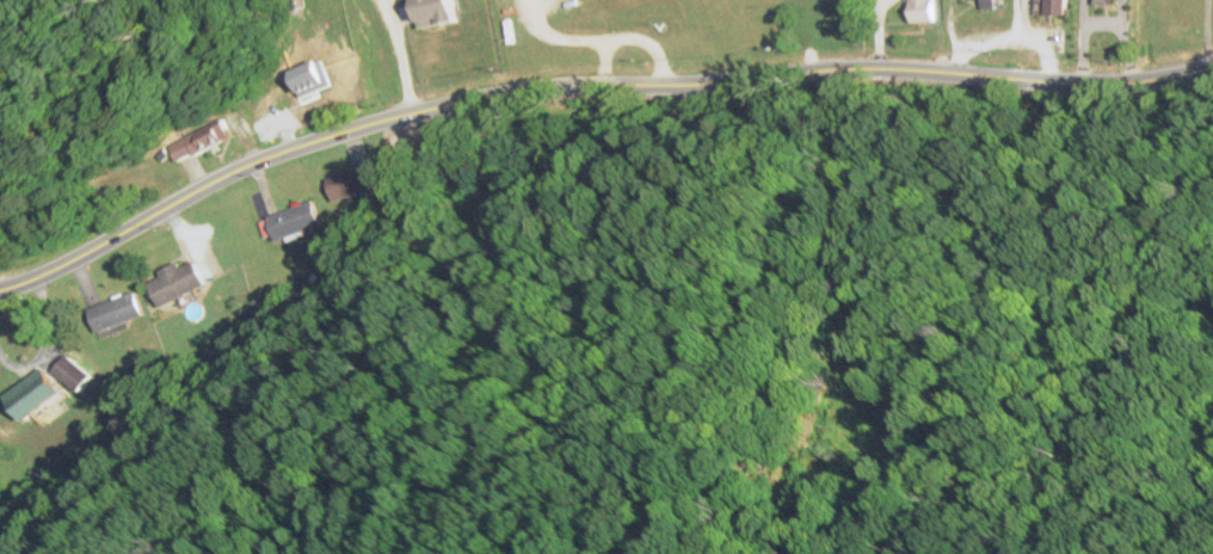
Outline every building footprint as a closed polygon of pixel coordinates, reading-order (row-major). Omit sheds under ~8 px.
[(932,22),(932,0),(908,0),(908,22),(932,22)] [(1044,15),(1068,16),(1068,0),(1044,0),(1044,15)] [(173,162),(229,138),(221,120),(165,144),(173,162)] [(378,189),(370,164),(328,177),(336,202),(378,189)] [(266,217),(274,241),(322,225),(314,201),(266,217)] [(158,273),(160,277),(146,283),(157,307),(205,286),(192,257),(158,273)] [(94,333),(142,315),(133,291),(85,309),(94,333)] [(50,370),(73,393),(89,377),(66,354),(50,370)] [(21,394),(33,418),(60,404),(55,395),(59,393),(52,378),(21,394)]
